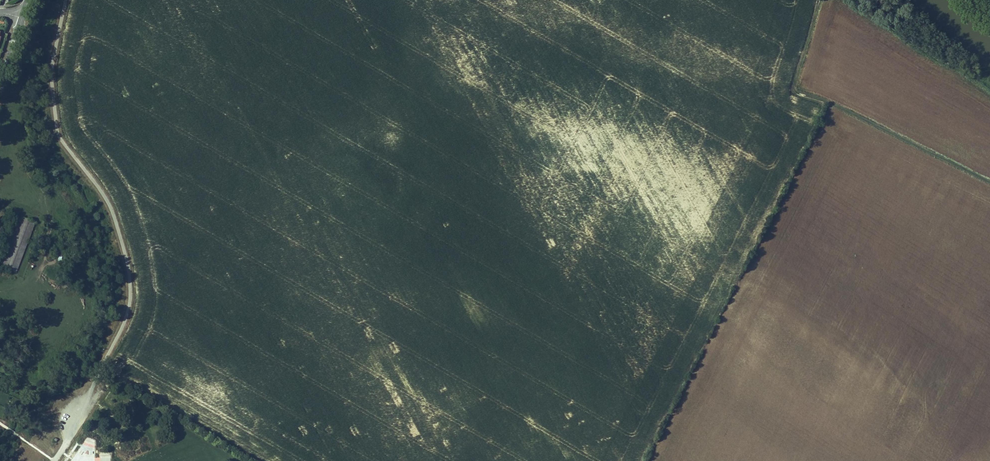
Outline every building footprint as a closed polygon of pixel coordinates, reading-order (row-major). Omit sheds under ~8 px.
[(21,216),(2,267),(17,272),(35,221),(21,216)]
